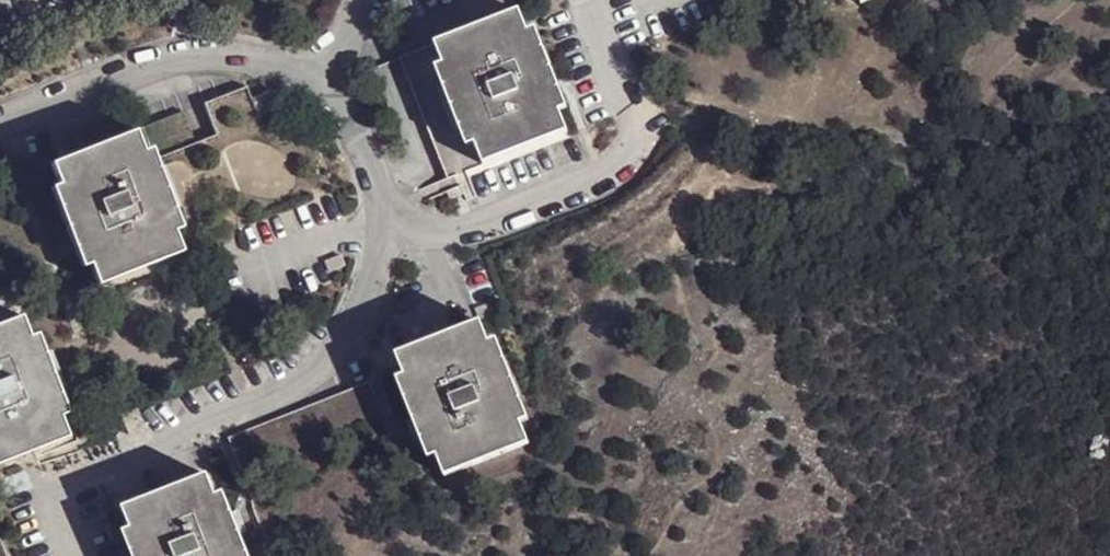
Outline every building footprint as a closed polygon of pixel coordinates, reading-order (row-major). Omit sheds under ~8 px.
[(405,47),(454,168),(568,120),(519,0),(518,0),(405,47)] [(195,139),(181,109),(133,129),(184,251),(335,185),(310,126),(292,133),(273,86),(253,94),(247,82),(205,102),(215,131),(195,139)] [(133,129),(51,164),(100,285),(184,251),(133,129)] [(486,315),(402,350),(410,370),(403,373),(437,454),(444,451),(451,470),(536,436),(486,315)] [(0,329),(0,472),(78,441),(26,317),(0,329)] [(376,377),(239,437),(251,469),(390,411),(376,377)] [(138,509),(146,531),(137,535),(146,555),(250,555),(241,538),(254,532),(243,512),(236,515),(220,475),(138,509)]
